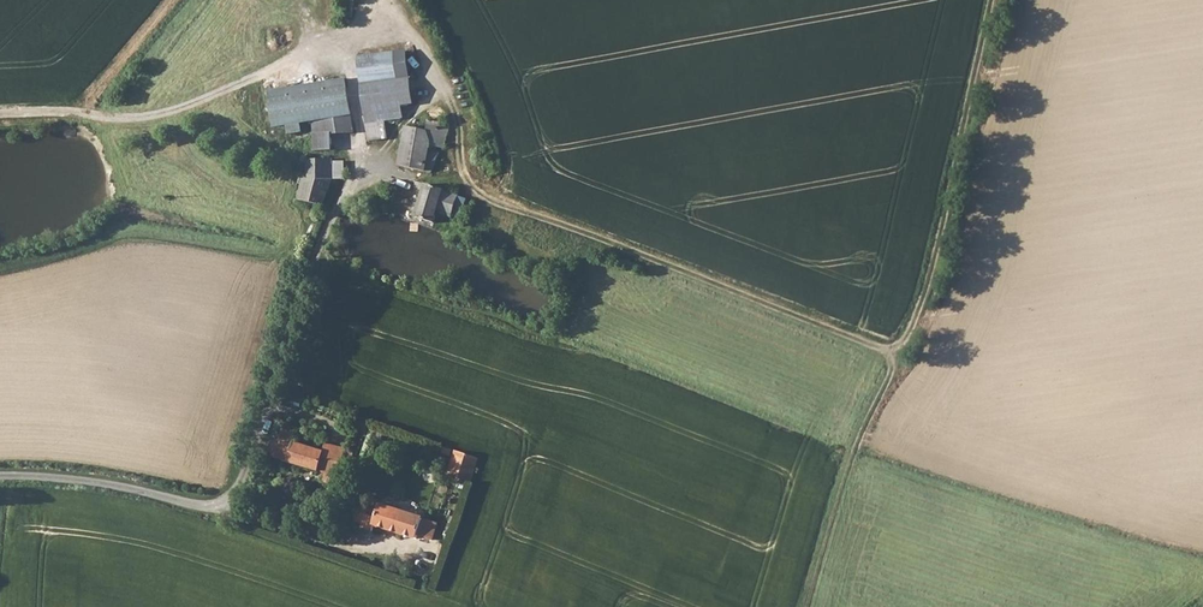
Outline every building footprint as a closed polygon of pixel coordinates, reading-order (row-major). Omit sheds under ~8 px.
[(272,126),(312,117),(347,110),(341,74),(264,89),(272,126)] [(399,165),(431,171),(433,171),(439,151),(430,149),(431,144),(441,146),(446,147),(449,124),(442,122),(443,82),(430,82),(430,110),(427,128),(407,125),(399,165)] [(347,110),(312,117),(313,127),(315,149),(332,149),(330,132),(351,128),(347,110)] [(384,119),(367,122),(370,139),(387,136),(384,119)] [(300,198),(325,204),(326,199),(327,187),(329,174),(331,175),(333,160),(333,158),(309,158),(307,175),(304,175),(300,198)] [(428,182),(417,215),(434,221),(439,211),(460,217),(465,200),(428,182)] [(284,427),(280,439),(294,443),(295,440),(298,432),(284,427)] [(280,439),(276,437),(270,455),(337,479),(340,469),(346,472),(351,459),(342,455),(338,465),(323,460),(325,453),(294,443),(280,439)] [(333,447),(332,449),(343,453),(342,455),(351,459),(352,455),(333,447)] [(474,481),(481,456),(456,450),(450,475),(474,481)] [(369,514),(356,511),(353,520),(359,522),(358,527),(372,531),(373,526),(417,539),(418,534),(433,540),(438,523),(437,523),(424,519),(424,518),(379,503),(377,508),(371,507),(369,514)] [(357,508),(356,511),(369,514),(371,507),(377,508),(379,503),(377,503),(375,507),(367,506),(365,511),(357,508)]
